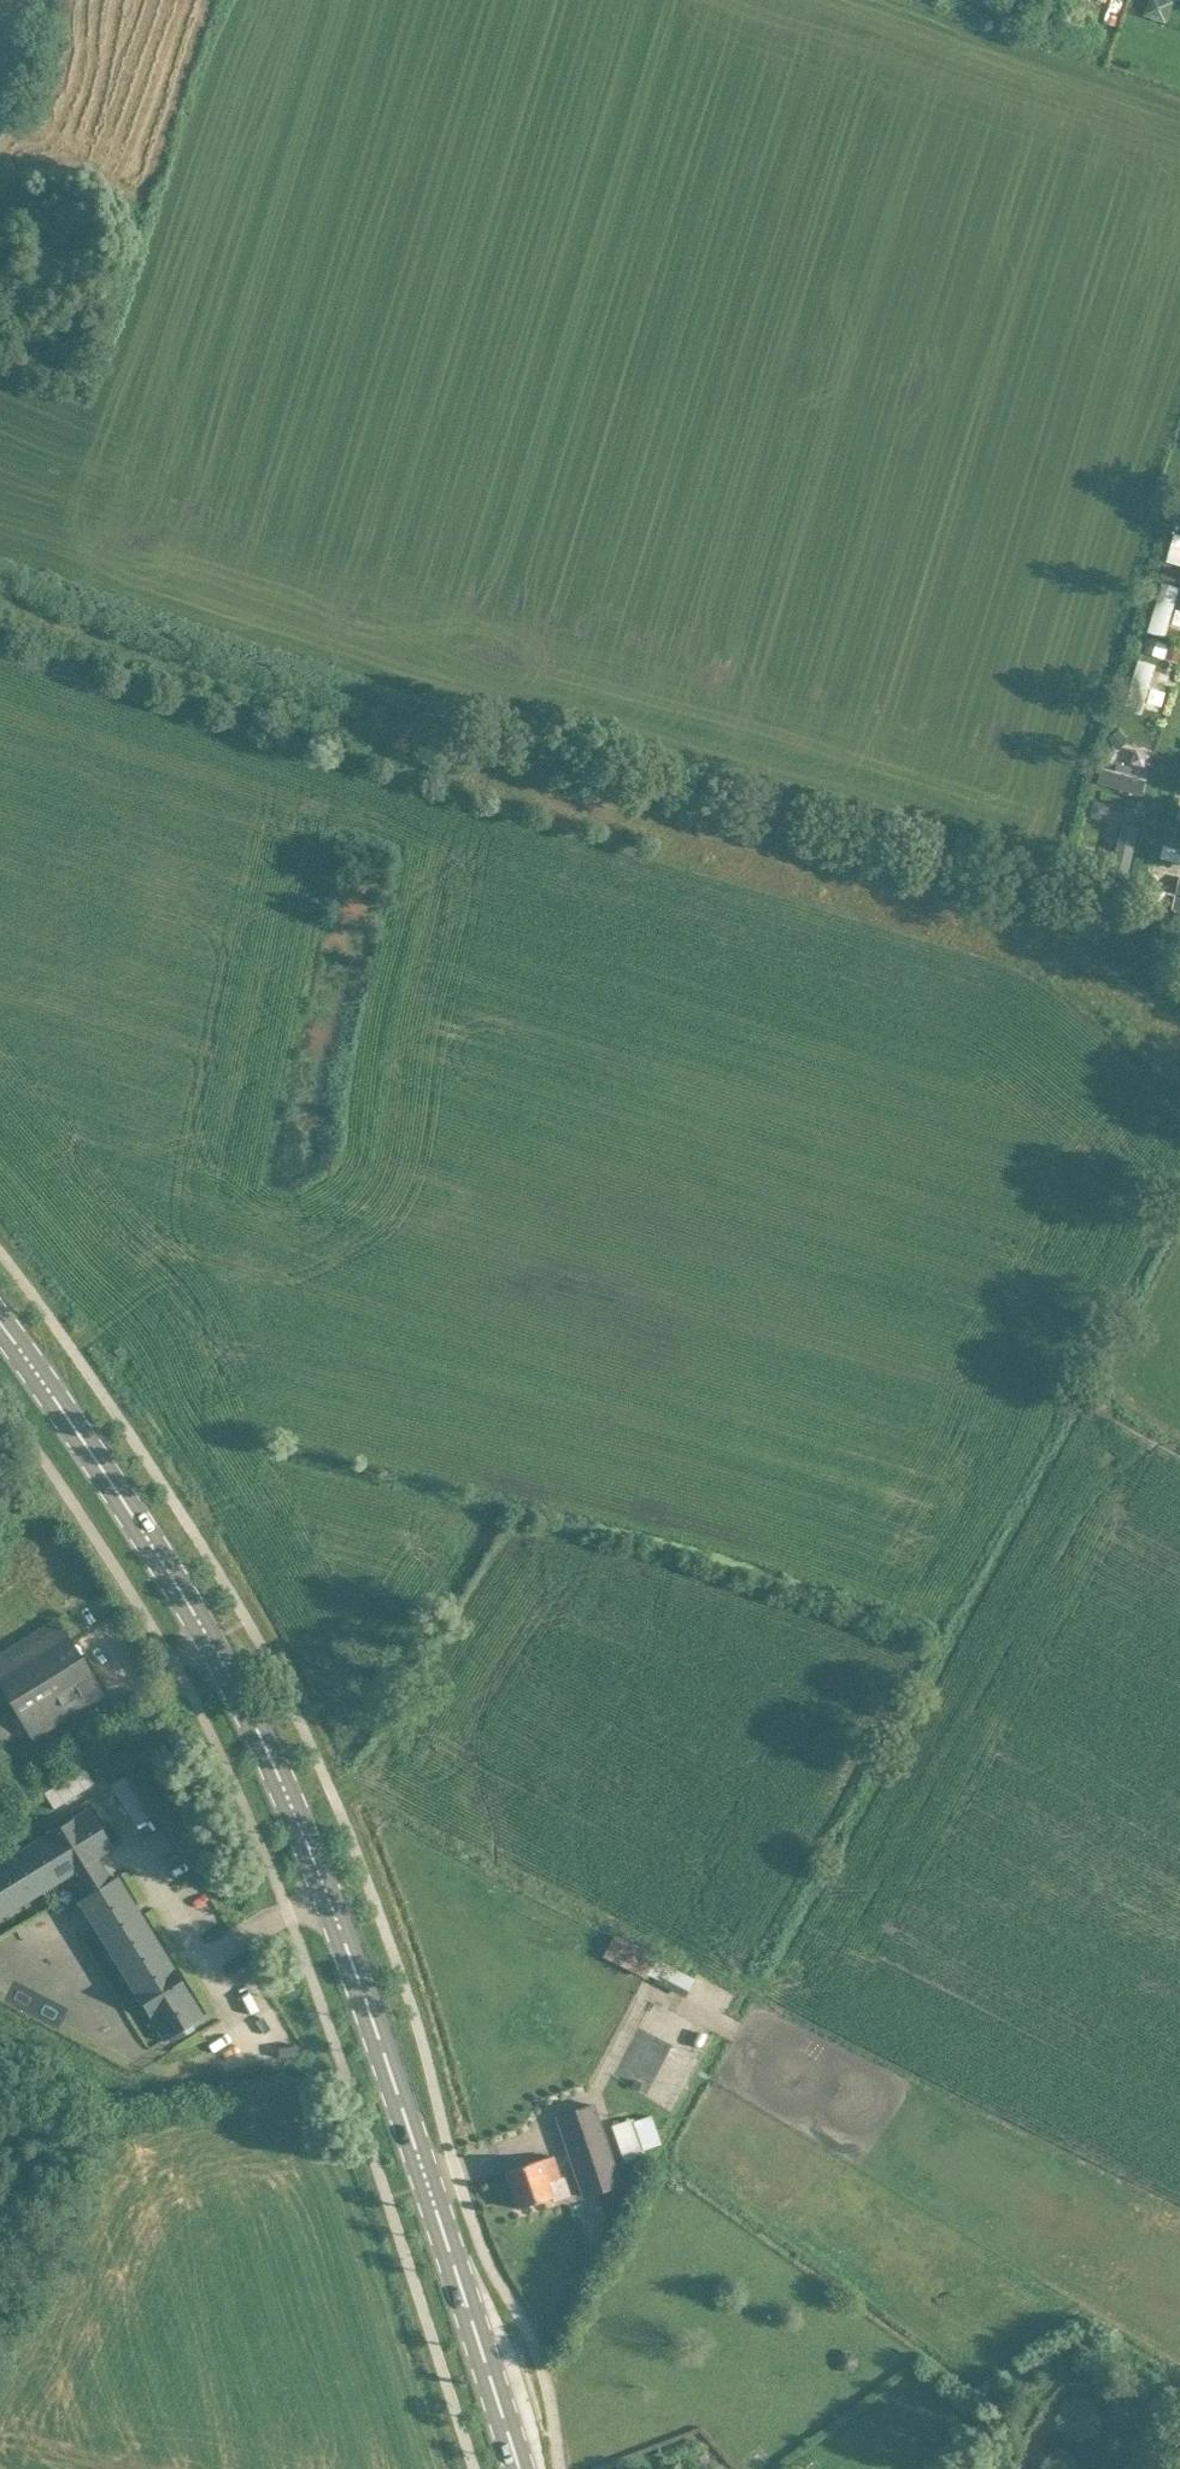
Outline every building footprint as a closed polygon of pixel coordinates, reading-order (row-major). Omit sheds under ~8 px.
[(1041,0),(1009,0),(1037,10),(1041,0)] [(1162,528),(1152,558),(1179,567),(1179,534),(1162,528)] [(1166,566),(1163,576),(1175,580),(1178,570),(1166,566)] [(1137,634),(1157,637),(1165,581),(1145,578),(1137,634)] [(1164,606),(1157,623),(1171,628),(1177,612),(1164,606)] [(1157,636),(1153,654),(1166,656),(1170,639),(1157,636)] [(1166,659),(1179,663),(1179,652),(1169,649),(1166,659)] [(1110,708),(1129,713),(1133,699),(1149,703),(1153,689),(1137,685),(1145,660),(1125,655),(1110,708)] [(1090,761),(1089,779),(1130,781),(1131,768),(1136,768),(1137,748),(1121,747),(1120,762),(1090,761)] [(1169,772),(1179,772),(1179,789),(1179,750),(1169,750),(1169,772)] [(1094,802),(1090,818),(1101,820),(1107,816),(1110,805),(1094,802)] [(1109,816),(1105,836),(1123,839),(1126,819),(1109,816)] [(1149,859),(1179,860),(1179,824),(1150,823),(1149,859)] [(1081,849),(1078,862),(1092,865),(1093,857),(1089,850),(1081,849)] [(57,1620),(0,1655),(0,1684),(33,1738),(103,1695),(57,1620)] [(35,1804),(80,1784),(72,1767),(28,1787),(35,1804)] [(115,1824),(135,1816),(117,1770),(97,1778),(115,1824)] [(0,1863),(0,1917),(65,1877),(79,1899),(78,1900),(164,2041),(203,2017),(117,1876),(109,1881),(95,1858),(113,1847),(89,1808),(0,1863)] [(653,1958),(654,1956),(655,1953),(615,1932),(603,1955),(647,1978),(649,1974),(660,1980),(668,1965),(653,1958)] [(694,1978),(668,1965),(660,1980),(659,1982),(685,1995),(694,1978)] [(255,1994),(237,2000),(240,2013),(259,2008),(255,1994)] [(649,2062),(605,2061),(604,2078),(631,2079),(630,2103),(665,2104),(666,2062),(649,2061),(649,2062)] [(583,2196),(606,2189),(620,2184),(593,2104),(556,2116),(583,2196)] [(634,2120),(633,2117),(611,2125),(624,2163),(645,2155),(643,2150),(662,2143),(651,2114),(634,2120)] [(505,2172),(517,2208),(552,2197),(547,2182),(560,2178),(552,2156),(505,2172)] [(825,2370),(841,2366),(836,2348),(820,2353),(825,2370)]
